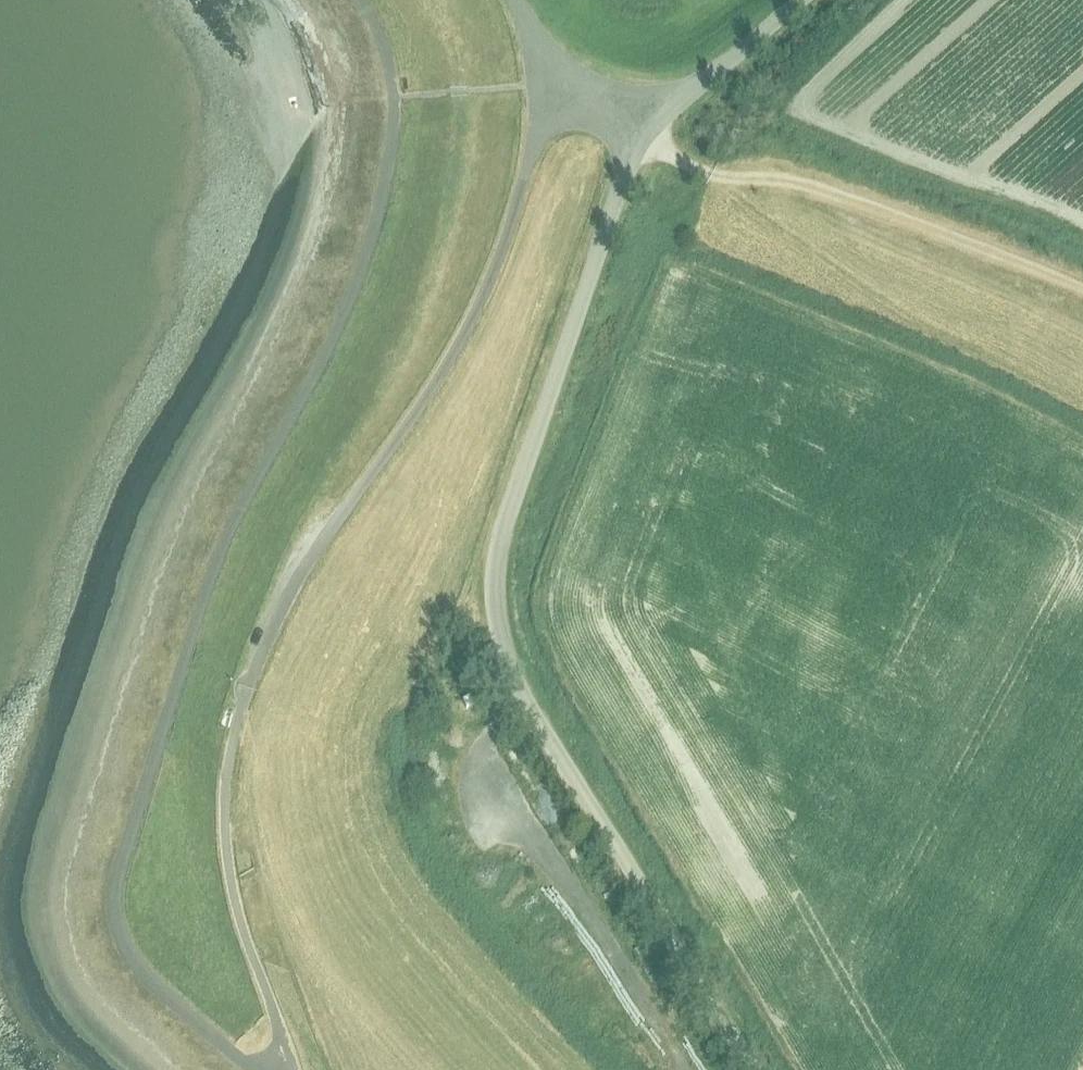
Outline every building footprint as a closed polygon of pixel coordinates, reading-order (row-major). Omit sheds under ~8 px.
[(535,826),(551,819),(539,793),(524,799),(535,826)] [(541,874),(526,884),(533,895),(548,885),(541,874)]
